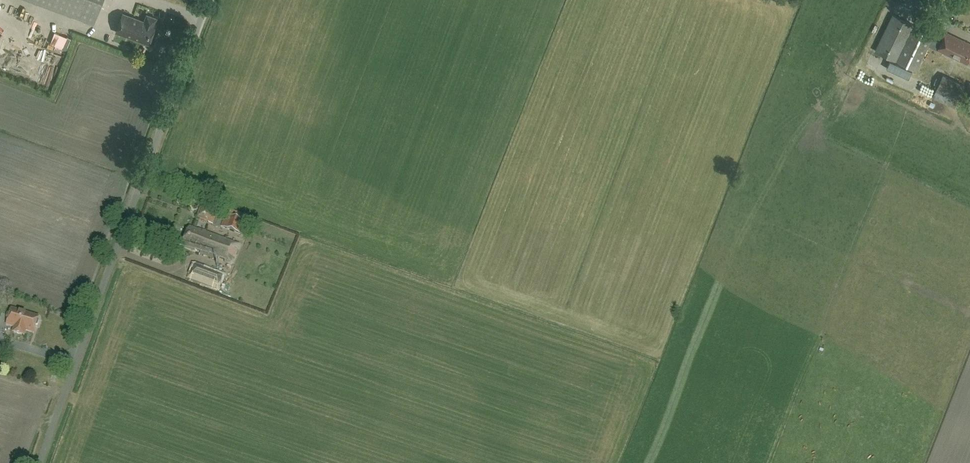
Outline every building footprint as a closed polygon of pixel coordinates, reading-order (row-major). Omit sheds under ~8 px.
[(101,0),(31,0),(93,23),(101,0)] [(931,41),(933,35),(903,19),(893,13),(875,51),(916,70),(928,45),(966,63),(969,55),(969,43),(945,32),(939,45),(931,41)] [(148,43),(154,26),(121,14),(115,31),(125,35),(125,34),(148,43)] [(893,76),(895,70),(888,68),(886,75),(893,76)] [(953,107),(960,92),(964,84),(943,75),(933,98),(953,107)] [(212,223),(216,212),(209,210),(205,222),(212,223)] [(251,219),(233,212),(231,218),(225,216),(221,227),(242,235),(245,224),(249,225),(253,227),(256,221),(251,219)] [(198,231),(189,227),(182,246),(191,250),(192,248),(198,251),(197,253),(218,261),(219,259),(225,261),(225,263),(231,265),(239,245),(198,230),(198,231)] [(186,268),(182,278),(214,290),(217,283),(215,282),(218,274),(189,263),(187,269),(186,268)] [(234,287),(236,277),(228,275),(226,285),(234,287)] [(35,328),(36,326),(38,326),(39,321),(38,320),(38,318),(11,310),(7,326),(14,328),(13,333),(24,336),(26,331),(32,333),(33,328),(35,328)]
